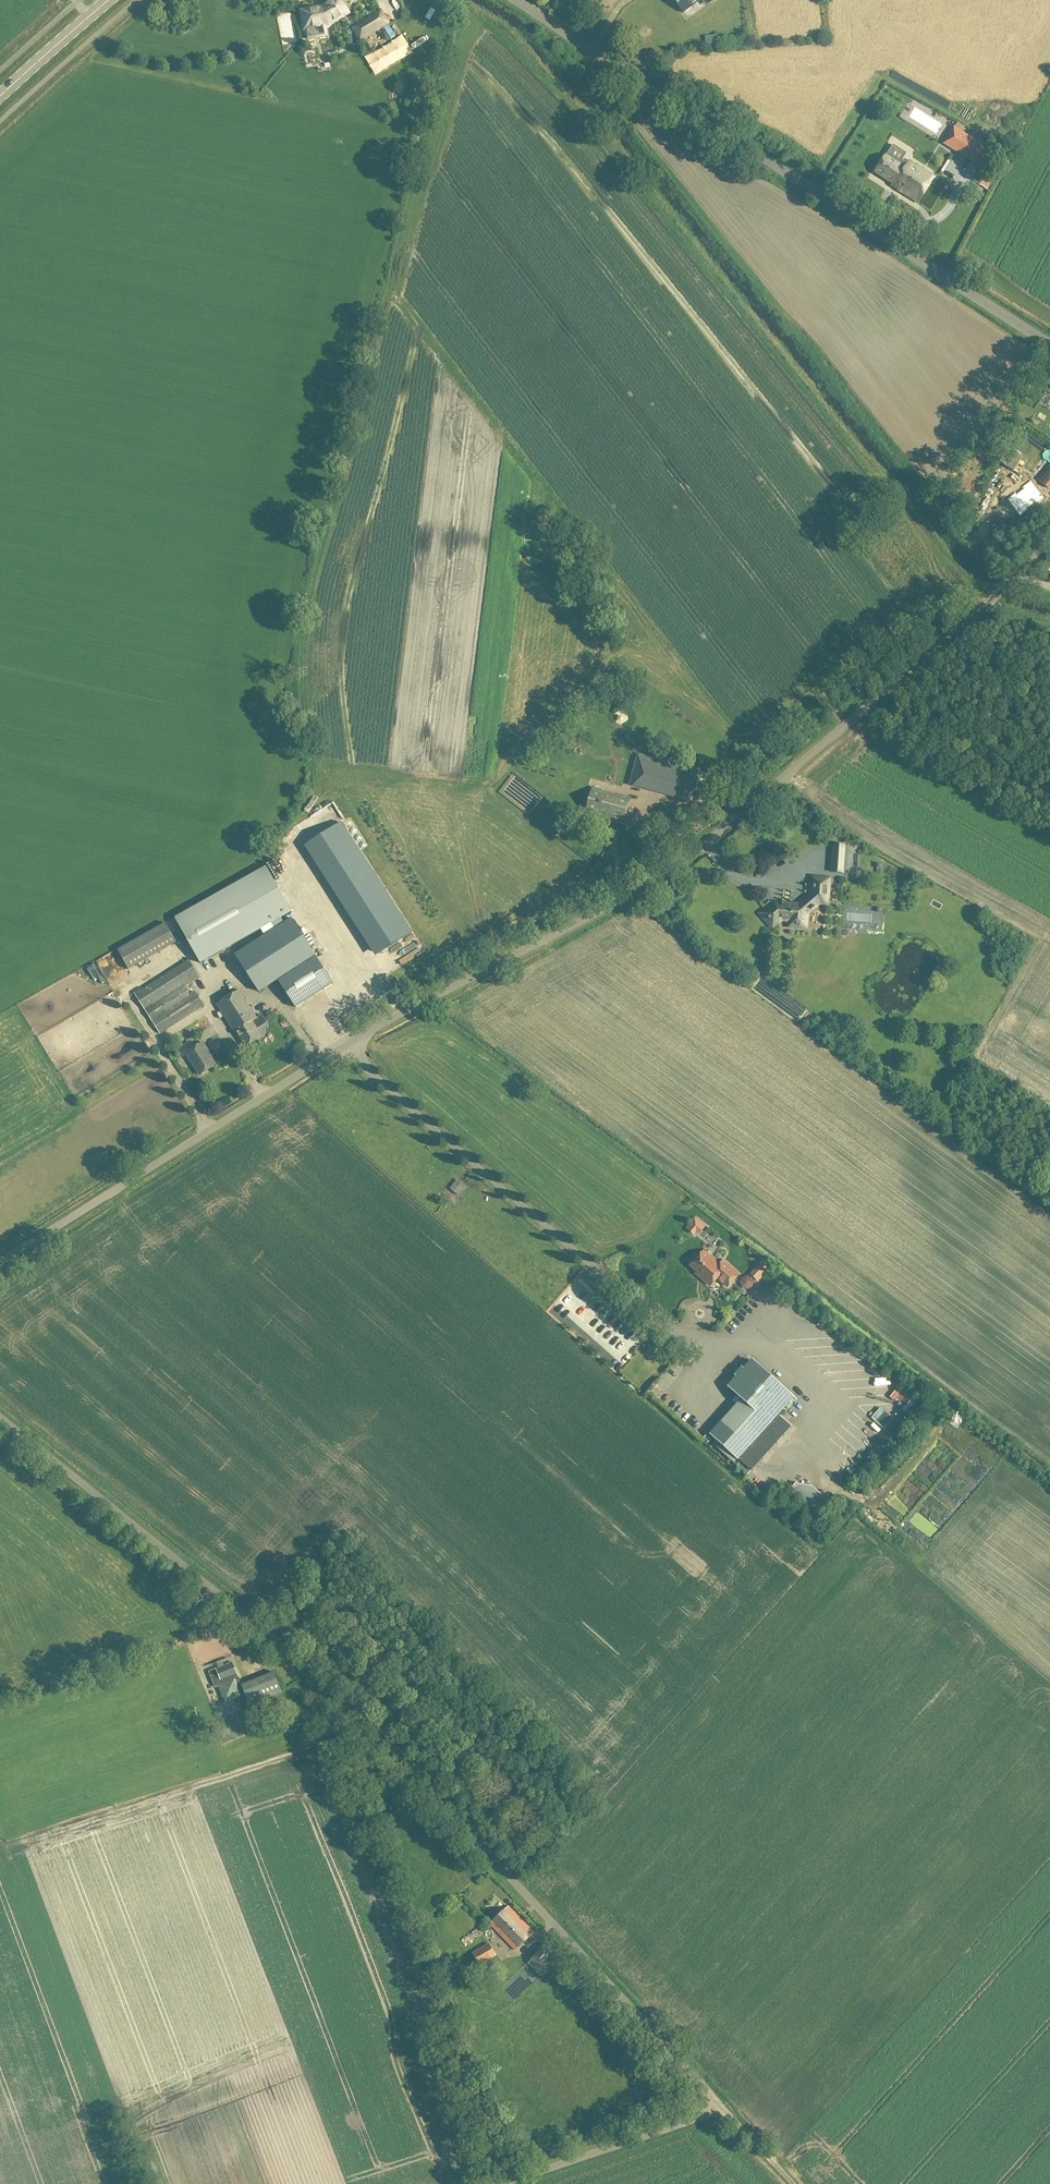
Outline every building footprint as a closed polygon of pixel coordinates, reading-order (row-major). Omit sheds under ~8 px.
[(341,0),(334,0),(322,7),(319,8),(320,9),(315,10),(315,9),(301,11),(304,24),(310,23),(311,28),(329,25),(348,13),(341,0)] [(683,13),(702,0),(674,0),(683,13)] [(356,27),(353,29),(360,40),(363,38),(376,30),(388,23),(381,12),(370,19),(356,27)] [(979,166),(988,151),(953,129),(944,145),(979,166)] [(945,167),(954,156),(945,149),(935,160),(945,167)] [(918,202),(920,199),(934,177),(909,162),(905,168),(885,156),(875,173),(892,183),(891,186),(897,189),(897,188),(901,191),(901,192),(918,202)] [(1042,475),(1037,480),(1048,489),(1049,486),(1049,465),(1042,475)] [(1022,487),(1023,489),(1016,495),(1015,493),(1007,500),(1021,518),(1029,511),(1028,510),(1035,504),(1036,506),(1045,499),(1031,481),(1022,487)] [(648,789),(661,793),(689,800),(697,771),(639,755),(635,771),(634,771),(630,784),(639,787),(648,789)] [(593,789),(586,812),(624,823),(630,799),(620,796),(619,798),(599,792),(599,791),(593,789)] [(341,823),(308,844),(320,863),(353,841),(341,823)] [(297,834),(283,841),(286,847),(300,840),(297,834)] [(832,865),(832,873),(844,873),(857,874),(859,846),(846,845),(834,844),(833,852),(832,865)] [(260,991),(278,979),(296,1007),(333,983),(291,919),(274,929),(271,924),(291,913),(266,867),(175,918),(200,964),(261,930),(264,936),(236,954),(260,991)] [(759,914),(771,927),(780,920),(790,921),(790,926),(805,927),(806,916),(802,916),(803,910),(809,904),(813,908),(812,908),(813,909),(820,903),(827,903),(829,879),(813,878),(812,894),(799,905),(781,904),(780,905),(776,904),(775,903),(765,912),(763,910),(759,914)] [(116,943),(126,964),(177,941),(168,921),(116,943)] [(158,1004),(199,977),(188,959),(187,959),(188,961),(143,990),(142,989),(134,994),(160,1034),(204,1006),(195,992),(164,1013),(158,1004)] [(262,1035),(253,1021),(257,1018),(239,990),(217,1004),(234,1030),(235,1029),(246,1045),(262,1035)] [(200,1075),(216,1065),(208,1054),(209,1053),(203,1043),(186,1053),(200,1075)] [(699,1233),(705,1226),(695,1218),(686,1228),(694,1235),(697,1231),(699,1233)] [(724,1260),(719,1265),(703,1251),(698,1258),(695,1258),(692,1261),(694,1263),(691,1265),(703,1276),(703,1280),(710,1286),(717,1278),(728,1287),(739,1274),(724,1260)] [(741,1279),(748,1286),(755,1280),(749,1272),(741,1279)] [(729,1387),(742,1399),(711,1434),(718,1440),(714,1444),(729,1457),(732,1453),(739,1459),(793,1398),(753,1361),(744,1371),(742,1369),(736,1376),(738,1377),(729,1387)] [(662,1399),(668,1392),(659,1384),(653,1391),(662,1399)] [(902,1386),(898,1391),(912,1401),(916,1396),(902,1386)] [(871,1414),(882,1423),(890,1414),(880,1404),(871,1414)] [(951,1420),(958,1427),(966,1419),(959,1412),(951,1420)] [(887,1428),(896,1418),(891,1414),(883,1424),(887,1428)] [(866,1419),(877,1429),(880,1425),(869,1415),(866,1419)] [(799,1486),(791,1495),(816,1517),(828,1502),(811,1488),(799,1486)] [(238,1637),(232,1632),(228,1637),(234,1642),(238,1637)] [(237,1675),(232,1662),(209,1672),(215,1688),(218,1686),(225,1703),(239,1697),(244,1708),(283,1693),(274,1672),(242,1685),(237,1675)] [(233,1723),(222,1724),(223,1743),(234,1742),(233,1723)] [(516,1951),(534,1933),(509,1907),(490,1924),(516,1951)] [(541,1977),(562,1956),(549,1943),(528,1963),(541,1977)] [(488,1946),(472,1955),(479,1966),(495,1957),(488,1946)] [(457,1963),(451,1967),(456,1975),(462,1972),(457,1963)]
